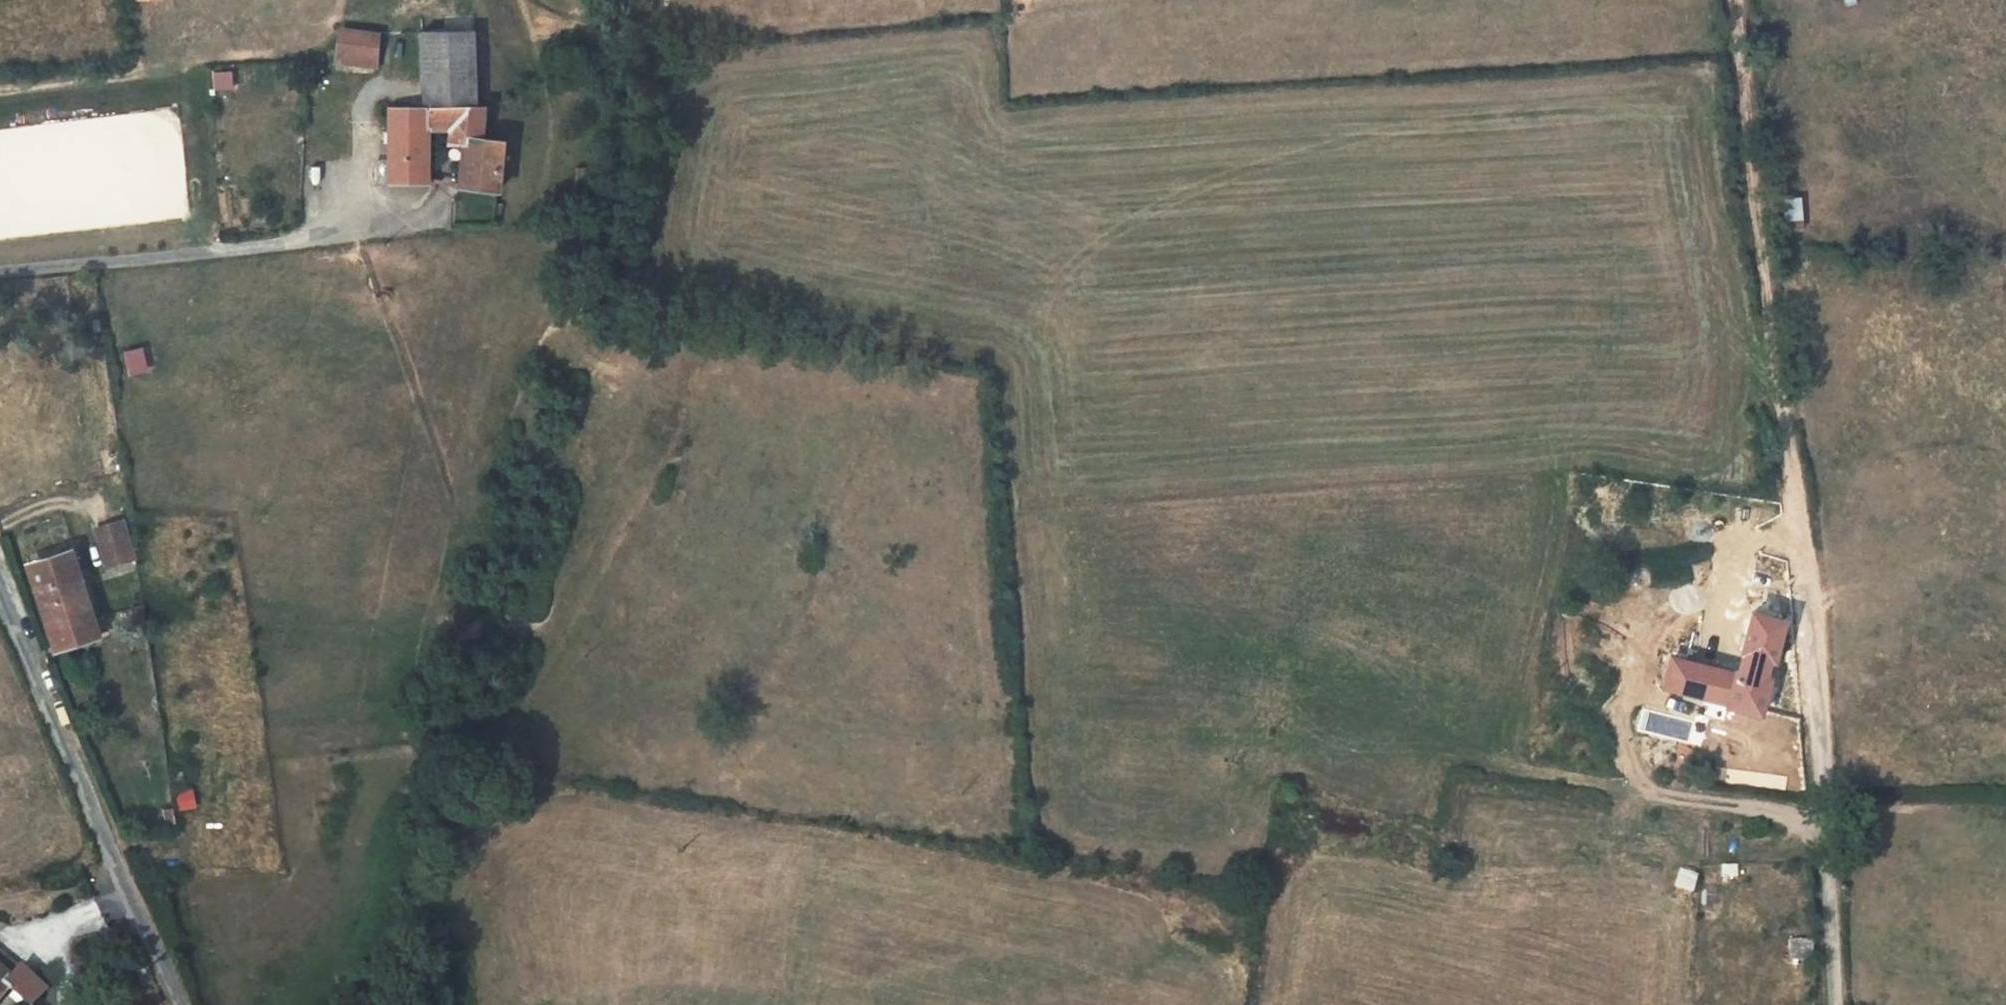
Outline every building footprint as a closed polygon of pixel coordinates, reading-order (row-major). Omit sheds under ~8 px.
[(426,111),(429,112),(479,111),(476,32),(426,34),(426,111)] [(380,40),(344,40),(345,71),(381,70),(380,40)] [(463,189),(502,188),(501,145),(485,144),(483,115),(481,111),(479,111),(429,112),(426,111),(397,112),(392,182),(425,183),(427,131),(450,131),(451,147),(464,148),(463,189)] [(118,520),(93,528),(104,565),(130,557),(118,520)] [(61,554),(25,564),(48,645),(74,638),(75,644),(94,638),(89,617),(85,618),(72,575),(78,572),(72,551),(74,551),(72,544),(59,547),(61,554)] [(1770,660),(1772,616),(1768,614),(1701,599),(1668,591),(1656,682),(1729,708),(1728,715),(1763,716),(1764,694),(1788,696),(1790,660),(1770,660)] [(0,953),(0,1004),(27,1004),(31,1000),(38,1004),(66,1004),(60,1000),(60,989),(52,982),(51,984),(35,971),(32,974),(19,964),(22,960),(12,952),(0,953)]
